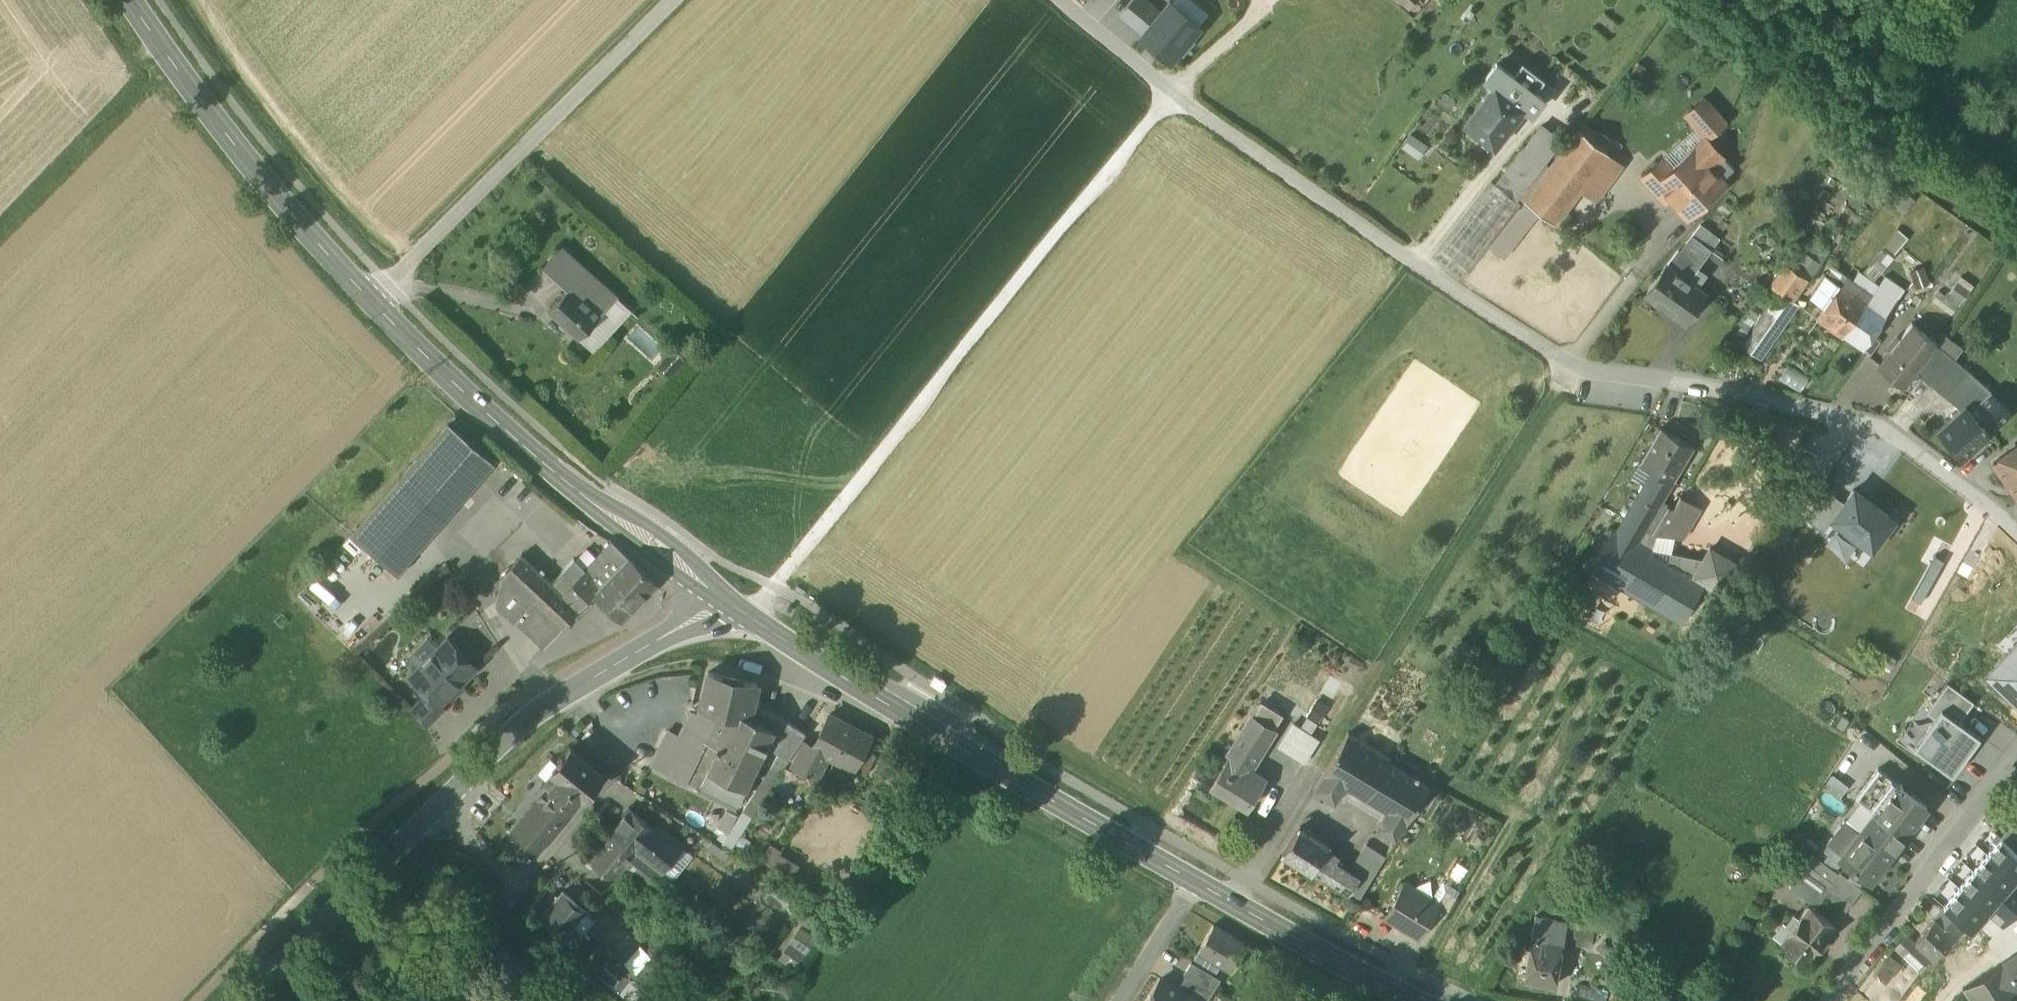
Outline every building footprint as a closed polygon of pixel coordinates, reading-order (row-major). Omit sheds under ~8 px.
[(1144,0),(1133,0),(1120,16),(1133,26),(1135,23),(1145,31),(1160,13),(1144,0)] [(1170,2),(1198,25),(1208,13),(1193,0),(1172,0),(1170,2)] [(1170,61),(1178,52),(1182,56),(1195,41),(1191,37),(1199,27),(1198,25),(1170,2),(1169,2),(1160,13),(1145,31),(1142,34),(1140,36),(1170,61)] [(1133,26),(1142,34),(1145,31),(1135,23),(1133,26)] [(1522,63),(1512,76),(1534,92),(1535,93),(1545,79),(1522,63)] [(1494,85),(1515,101),(1519,96),(1527,101),(1534,92),(1512,76),(1505,71),(1496,64),(1485,78),(1494,85)] [(1465,124),(1494,146),(1524,107),(1515,101),(1494,85),(1465,124)] [(1535,93),(1534,92),(1527,101),(1519,96),(1515,101),(1524,107),(1532,114),(1543,99),(1535,93)] [(1685,114),(1707,138),(1724,122),(1703,98),(1685,114)] [(1584,123),(1579,129),(1591,139),(1597,133),(1584,123)] [(1561,141),(1541,126),(1523,148),(1544,164),(1561,141)] [(1608,153),(1591,139),(1579,129),(1578,128),(1531,191),(1523,201),(1539,213),(1554,224),(1580,190),(1608,153)] [(1427,146),(1411,134),(1401,149),(1417,160),(1427,146)] [(1669,198),(1687,218),(1725,184),(1721,180),(1733,168),(1705,138),(1670,170),(1661,160),(1642,177),(1665,202),(1669,198)] [(1519,197),(1523,201),(1531,191),(1526,187),(1544,164),(1523,148),(1495,184),(1516,200),(1519,197)] [(1624,165),(1608,153),(1580,190),(1596,202),(1624,165)] [(1487,246),(1520,203),(1516,200),(1495,184),(1491,181),(1433,258),(1461,279),(1487,246)] [(1906,193),(1895,206),(1904,213),(1914,201),(1906,193)] [(1504,258),(1539,213),(1523,201),(1519,197),(1516,200),(1520,203),(1487,246),(1504,258)] [(1711,250),(1719,239),(1700,225),(1692,236),(1711,250)] [(1898,231),(1883,247),(1893,256),(1908,240),(1898,231)] [(1711,250),(1692,236),(1686,244),(1687,244),(1680,253),(1698,267),(1711,250)] [(1810,238),(1789,268),(1805,280),(1809,282),(1830,251),(1810,238)] [(543,267),(568,289),(569,288),(586,269),(561,247),(543,267)] [(1895,258),(1893,256),(1883,247),(1862,272),(1873,283),(1895,258)] [(1666,266),(1696,288),(1705,277),(1705,273),(1698,267),(1680,253),(1677,251),(1666,266)] [(1696,288),(1666,266),(1645,295),(1684,323),(1705,294),(1696,288)] [(1778,292),(1791,301),(1805,280),(1789,268),(1786,266),(1771,286),(1778,292)] [(1924,267),(1910,272),(1915,289),(1930,284),(1924,267)] [(586,269),(569,288),(582,300),(600,282),(586,269)] [(1860,273),(1853,282),(1872,296),(1878,287),(1873,283),(1860,273)] [(1888,274),(1878,287),(1898,300),(1907,287),(1888,274)] [(1867,304),(1872,296),(1853,282),(1846,277),(1841,285),(1867,304)] [(1961,277),(1945,297),(1958,307),(1974,286),(1961,277)] [(1813,298),(1826,307),(1840,286),(1827,278),(1813,298)] [(582,300),(600,316),(617,297),(600,282),(582,300)] [(1841,285),(1840,286),(1826,307),(1817,319),(1843,338),(1866,305),(1867,304),(1841,285)] [(1885,318),(1898,300),(1878,287),(1872,296),(1867,304),(1866,305),(1885,318)] [(600,316),(582,300),(569,288),(568,289),(547,311),(579,340),(600,316)] [(1791,301),(1778,292),(1741,347),(1762,361),(1799,306),(1791,301)] [(1958,307),(1945,297),(1940,292),(1932,301),(1950,316),(1958,307)] [(1885,318),(1866,305),(1843,338),(1863,351),(1885,318)] [(1759,316),(1750,311),(1735,333),(1743,339),(1759,316)] [(1877,367),(1904,389),(1916,375),(1917,373),(1915,371),(1936,347),(1911,325),(1877,367)] [(1947,336),(1937,348),(1954,361),(1963,349),(1947,336)] [(1969,412),(1989,433),(2010,413),(1990,393),(1963,368),(1954,361),(1937,348),(1917,373),(1916,375),(1960,410),(1966,415),(1969,412)] [(657,367),(670,379),(686,361),(673,349),(657,367)] [(1777,377),(1799,389),(1805,376),(1784,365),(1777,377)] [(1966,415),(1960,410),(1937,431),(1943,437),(1966,415)] [(1943,437),(1962,458),(1989,433),(1969,412),(1966,415),(1943,437)] [(448,423),(400,478),(440,513),(440,512),(488,458),(448,423)] [(1652,471),(1672,483),(1693,447),(1660,427),(1639,463),(1652,471)] [(2016,497),(2016,446),(1993,464),(2016,497)] [(488,458),(440,512),(446,518),(494,463),(488,458)] [(1589,567),(1682,622),(1699,591),(1718,602),(1738,565),(1709,548),(1703,559),(1671,553),(1651,548),(1656,533),(1674,537),(1683,538),(1700,508),(1679,495),(1672,507),(1661,501),(1672,483),(1652,471),(1646,481),(1616,532),(1608,528),(1589,567)] [(440,513),(400,478),(351,534),(391,568),(440,513)] [(1823,532),(1829,524),(1832,520),(1832,519),(1844,503),(1823,488),(1803,518),(1823,532)] [(1832,520),(1855,536),(1872,549),(1893,520),(1853,490),(1844,503),(1832,519),(1832,520)] [(405,565),(446,518),(440,512),(440,513),(391,568),(399,576),(407,567),(405,565)] [(1855,536),(1832,520),(1829,524),(1851,540),(1855,536)] [(1651,548),(1671,553),(1674,537),(1656,533),(1651,548)] [(534,566),(515,586),(560,629),(594,593),(593,592),(627,557),(611,541),(596,557),(584,569),(562,593),(551,583),(534,566)] [(587,548),(575,560),(584,569),(596,557),(587,548)] [(501,574),(515,586),(534,566),(521,554),(501,574)] [(594,593),(622,620),(656,583),(628,556),(627,557),(593,592),(594,593)] [(1934,556),(1911,598),(1921,603),(1944,562),(1934,556)] [(574,559),(551,583),(562,593),(584,569),(575,560),(574,559)] [(543,646),(560,629),(515,586),(501,574),(495,601),(543,646)] [(449,636),(443,642),(471,670),(477,664),(449,636)] [(1436,681),(1449,689),(1459,673),(1462,675),(1477,650),(1461,640),(1436,681)] [(427,692),(439,703),(440,702),(471,670),(443,642),(410,675),(427,692)] [(1988,672),(2016,700),(2016,642),(1988,672)] [(708,672),(700,708),(735,715),(743,717),(743,714),(747,699),(752,701),(756,682),(708,672)] [(1947,683),(1933,703),(1940,709),(1941,709),(1959,722),(1973,703),(1947,683)] [(411,709),(428,726),(445,708),(440,702),(439,703),(427,692),(411,709)] [(1317,698),(1306,715),(1317,723),(1328,706),(1317,698)] [(747,699),(743,714),(770,728),(743,788),(745,790),(767,746),(779,753),(721,843),(730,849),(805,733),(781,716),(752,701),(747,699)] [(1926,713),(1934,719),(1939,723),(1918,751),(1951,775),(1980,737),(1959,722),(1941,709),(1940,709),(1933,703),(1926,713)] [(1251,717),(1271,730),(1279,716),(1259,704),(1251,717)] [(720,746),(735,715),(700,708),(699,713),(691,711),(678,736),(668,756),(689,767),(705,738),(717,744),(720,746)] [(708,769),(743,788),(770,728),(743,714),(743,717),(735,715),(720,746),(717,744),(715,748),(718,750),(708,769)] [(1306,715),(1298,727),(1305,731),(1310,734),(1317,723),(1306,715)] [(849,768),(850,769),(859,753),(860,751),(867,737),(827,716),(811,745),(810,748),(825,756),(828,757),(849,768)] [(1251,717),(1227,755),(1244,766),(1253,750),(1257,752),(1271,730),(1251,717)] [(1913,747),(1918,751),(1939,723),(1934,719),(1913,747)] [(1290,754),(1305,731),(1298,727),(1293,724),(1278,747),(1290,754)] [(657,751),(668,756),(678,736),(667,731),(657,751)] [(1290,755),(1303,763),(1318,739),(1310,734),(1305,731),(1290,754),(1290,755)] [(1346,786),(1387,810),(1407,822),(1429,785),(1388,760),(1389,758),(1349,733),(1325,773),(1346,786)] [(650,765),(698,789),(708,769),(718,750),(715,748),(717,744),(705,738),(689,767),(668,756),(657,751),(650,765)] [(804,742),(791,767),(813,778),(825,756),(810,748),(811,745),(804,742)] [(550,785),(573,803),(579,796),(581,799),(602,773),(570,747),(552,769),(553,770),(544,780),(550,785)] [(1244,766),(1247,768),(1257,752),(1253,750),(1244,766)] [(846,773),(862,781),(874,758),(860,751),(859,753),(850,769),(849,768),(846,773)] [(1247,768),(1244,766),(1227,755),(1209,784),(1225,794),(1227,791),(1246,804),(1245,806),(1247,808),(1265,779),(1247,768)] [(736,807),(745,790),(743,788),(708,769),(698,789),(736,807)] [(1860,802),(1869,808),(1891,779),(1878,769),(1855,798),(1860,802)] [(1340,795),(1346,786),(1325,773),(1314,791),(1335,803),(1340,795)] [(1848,787),(1832,775),(1824,785),(1840,797),(1848,787)] [(1874,813),(1858,833),(1850,843),(1851,844),(1843,855),(1842,855),(1840,857),(1844,860),(1852,866),(1851,867),(1854,869),(1866,877),(1870,881),(1871,878),(1869,877),(1878,866),(1880,867),(1905,835),(1909,829),(1926,806),(1891,779),(1869,808),(1874,813)] [(573,804),(573,803),(550,785),(530,810),(537,816),(522,835),(540,849),(551,836),(550,836),(548,834),(573,804)] [(1346,786),(1340,795),(1381,820),(1387,810),(1346,786)] [(1227,791),(1225,794),(1245,806),(1246,804),(1227,791)] [(1860,802),(1844,823),(1858,833),(1874,813),(1869,808),(1860,802)] [(612,830),(613,831),(660,869),(680,844),(663,830),(660,833),(629,809),(612,830)] [(1396,840),(1407,822),(1387,810),(1381,820),(1376,828),(1396,840)] [(2001,838),(2016,852),(2016,821),(2001,838)] [(1828,843),(1842,855),(1843,855),(1851,844),(1850,843),(1858,833),(1844,823),(1829,842),(1828,843)] [(1283,853),(1311,871),(1320,858),(1326,849),(1328,844),(1300,826),(1283,853)] [(671,878),(660,869),(613,831),(589,860),(614,880),(626,865),(660,892),(671,878)] [(2015,878),(2016,877),(2016,852),(2001,838),(1988,855),(2015,878)] [(1842,855),(1828,843),(1822,850),(1828,854),(1823,861),(1836,870),(1841,864),(1844,860),(1840,857),(1842,855)] [(660,869),(671,878),(672,877),(673,878),(693,854),(680,844),(660,869)] [(1348,895),(1359,901),(1386,857),(1366,844),(1350,871),(1359,877),(1348,895)] [(797,870),(802,857),(772,845),(767,858),(797,870)] [(1320,858),(1331,865),(1334,861),(1335,863),(1339,857),(1326,849),(1320,858)] [(1814,855),(1808,863),(1834,882),(1839,874),(1814,855)] [(1967,925),(1971,930),(1974,927),(1980,919),(1986,912),(1998,899),(1999,900),(2006,892),(2005,890),(2015,878),(1988,855),(1944,908),(1967,925)] [(1331,865),(1320,858),(1311,871),(1348,895),(1359,877),(1350,871),(1335,863),(1334,861),(1331,865)] [(1824,895),(1834,882),(1808,863),(1791,886),(1818,906),(1826,896),(1824,895)] [(1854,869),(1847,878),(1858,886),(1866,877),(1854,869)] [(1826,896),(1846,911),(1863,889),(1858,886),(1847,878),(1840,873),(1839,874),(1834,882),(1824,895),(1826,896)] [(2016,909),(2016,879),(2015,878),(2005,890),(2006,892),(1999,900),(1998,899),(1986,912),(2002,926),(2016,909)] [(1442,881),(1431,900),(1436,904),(1444,890),(1456,897),(1460,891),(1442,881)] [(1385,918),(1418,937),(1429,918),(1438,904),(1436,904),(1431,900),(1412,889),(1411,884),(1407,882),(1402,883),(1400,887),(1401,892),(1385,918)] [(1429,918),(1440,924),(1456,897),(1444,890),(1436,904),(1438,904),(1429,918)] [(540,915),(564,936),(584,912),(560,892),(540,915)] [(1781,943),(1808,963),(1835,925),(1809,906),(1799,920),(1792,929),(1781,943)] [(1944,908),(1934,919),(1955,936),(1967,925),(1944,908)] [(1974,927),(1990,941),(2002,926),(1986,912),(1980,919),(1974,927)] [(1786,925),(1792,929),(1799,920),(1793,915),(1786,925)] [(1535,917),(1532,936),(1562,941),(1561,943),(1565,943),(1568,922),(1535,917)] [(1915,943),(1903,956),(1920,972),(1931,958),(1955,936),(1934,919),(1915,943)] [(1565,943),(1586,947),(1589,925),(1568,922),(1565,943)] [(1786,925),(1783,922),(1772,936),(1781,943),(1792,929),(1786,925)] [(615,926),(606,938),(626,952),(634,941),(615,926)] [(1197,952),(1198,953),(1220,966),(1231,973),(1247,947),(1213,926),(1197,952)] [(1894,947),(1903,956),(1915,943),(1906,935),(1894,947)] [(1554,986),(1561,943),(1562,941),(1532,936),(1524,982),(1554,986)] [(1214,976),(1220,966),(1198,953),(1192,963),(1214,976)] [(2009,961),(2003,964),(2016,984),(2016,955),(2009,961)] [(1888,957),(1874,975),(1884,983),(1897,965),(1888,957)] [(1183,975),(1186,976),(1213,992),(1220,980),(1214,976),(1192,963),(1191,962),(1183,975)] [(1970,1000),(2016,1000),(2016,985),(2016,984),(2003,964),(1963,990),(1970,1000)] [(1213,992),(1186,976),(1178,990),(1193,999),(1192,1000),(1194,1000),(1207,1000),(1213,992)] [(1192,1000),(1193,999),(1178,990),(1160,979),(1147,1000),(1191,1000),(1192,1000)]
